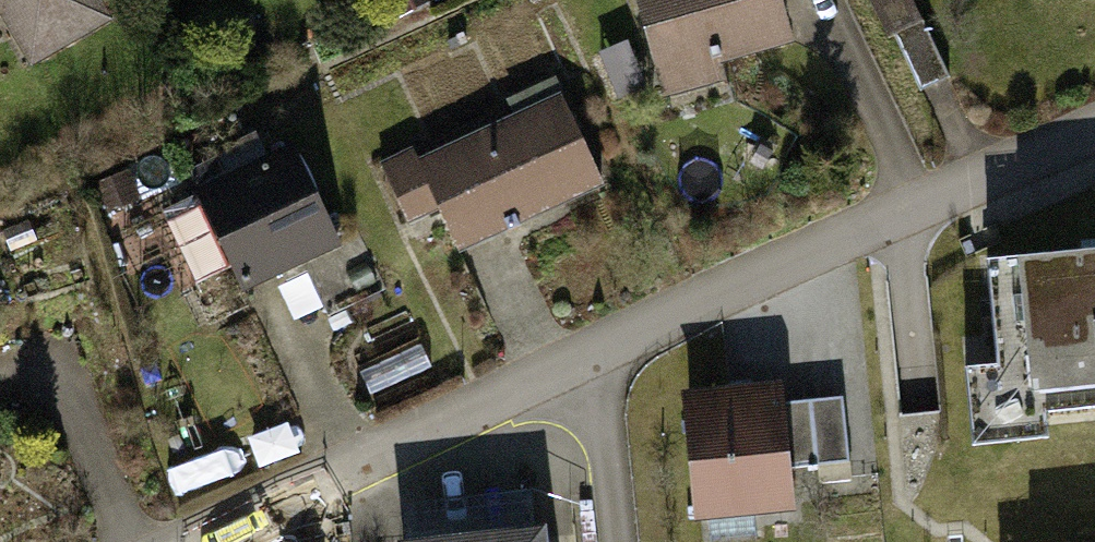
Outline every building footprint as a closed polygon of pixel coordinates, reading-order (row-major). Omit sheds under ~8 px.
[(14,21),(45,73),(131,22),(118,0),(0,0),(0,29),(14,21)] [(681,98),(744,79),(740,65),(814,44),(801,0),(652,0),(681,98)] [(927,95),(962,77),(922,0),(877,0),(927,95)] [(618,187),(573,84),(393,163),(420,224),(457,207),(476,250),(618,187)] [(316,150),(217,195),(258,285),(357,240),(316,150)] [(372,235),(311,263),(334,312),(395,284),(372,235)] [(986,247),(1002,398),(1094,388),(1094,235),(986,247)] [(802,381),(702,393),(717,516),(817,504),(802,381)] [(419,541),(576,541),(573,523),(419,541)]
